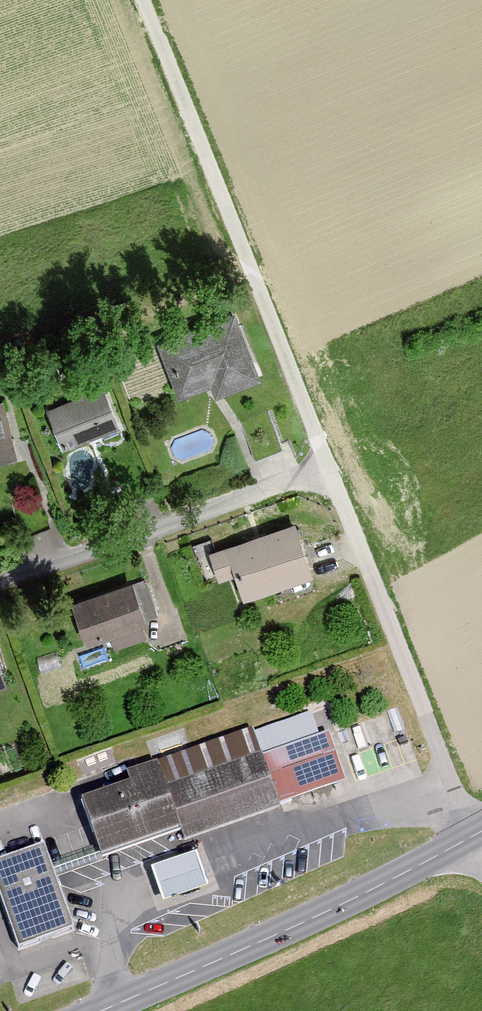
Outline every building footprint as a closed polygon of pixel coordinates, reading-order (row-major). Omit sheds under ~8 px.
[(236,309),(160,339),(182,392),(213,380),(218,391),(262,373),(236,309)] [(104,384),(47,407),(64,447),(121,423),(104,384)] [(20,454),(3,395),(0,396),(0,459),(20,454)] [(296,518),(209,549),(219,578),(237,571),(246,595),(315,570),(296,518)] [(135,579),(73,601),(87,639),(148,618),(135,579)] [(130,781),(83,797),(104,858),(164,838),(182,831),(185,840),(281,807),(347,784),(320,705),(254,728),(127,771),(130,781)] [(45,841),(0,856),(0,906),(16,950),(76,929),(45,841)] [(196,849),(151,865),(157,883),(163,899),(208,884),(203,867),(196,849)]
